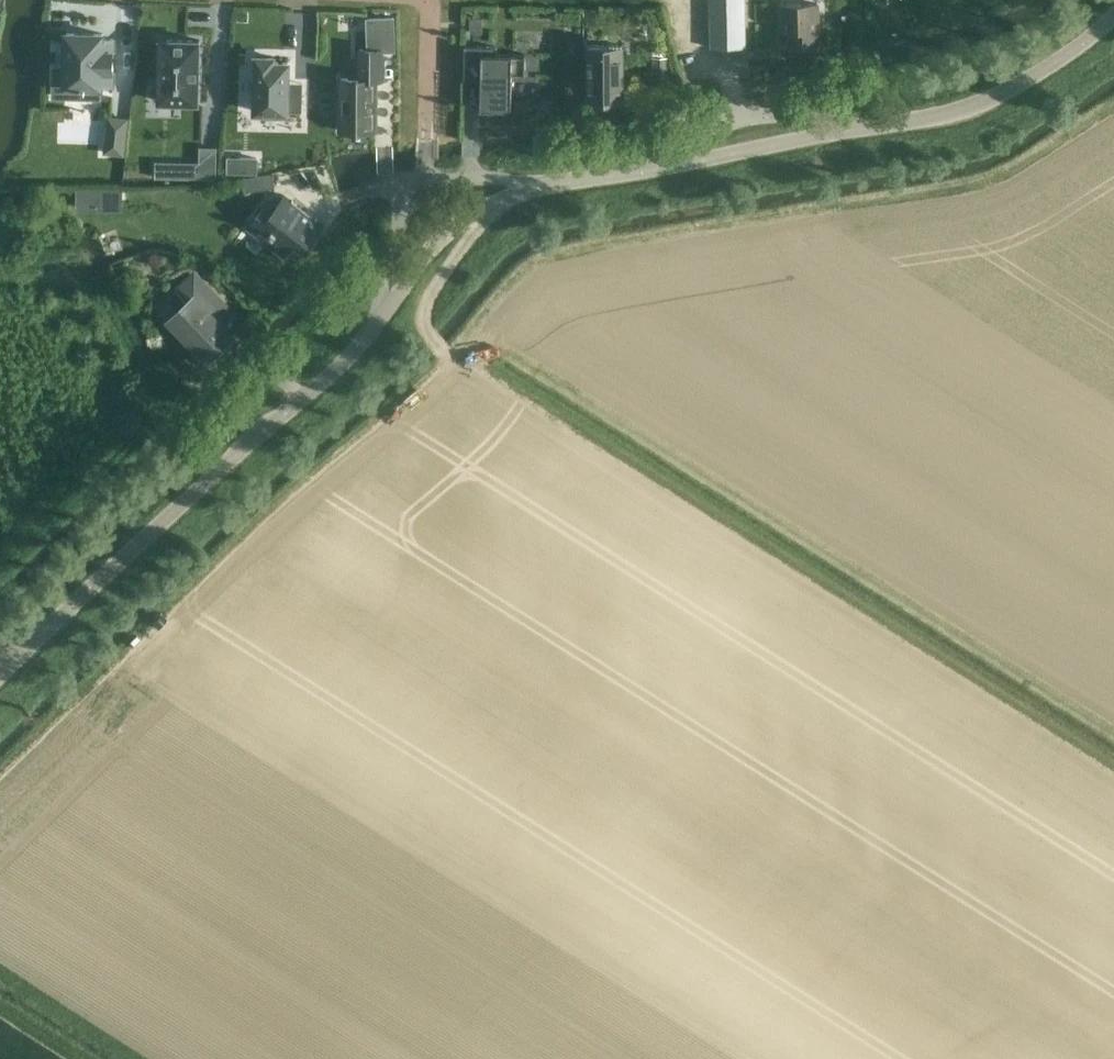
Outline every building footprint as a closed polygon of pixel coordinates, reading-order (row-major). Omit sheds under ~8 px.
[(743,0),(709,0),(710,47),(744,47),(743,0)] [(781,31),(789,31),(789,45),(818,46),(818,3),(781,3),(781,31)] [(394,18),(367,19),(368,52),(395,51),(394,18)] [(65,66),(65,87),(80,87),(80,88),(86,88),(86,87),(101,87),(103,87),(103,85),(115,86),(115,37),(103,37),(103,33),(66,32),(65,66)] [(160,39),(159,102),(200,102),(201,39),(160,39)] [(525,55),(496,54),(496,47),(466,46),(466,45),(465,45),(464,78),(465,78),(465,77),(482,78),(481,107),(480,107),(480,109),(513,110),(513,108),(512,108),(512,75),(524,76),(526,76),(526,54),(525,54),(525,55)] [(587,45),(588,99),(624,98),(623,45),(587,45)] [(255,54),(254,113),(289,113),(289,111),(302,111),(302,90),(290,90),(291,60),(276,60),(276,54),(255,54)] [(653,56),(653,83),(669,83),(669,56),(653,56)] [(65,87),(65,66),(53,65),(52,98),(101,99),(101,87),(86,87),(86,88),(80,88),(80,87),(65,87)] [(341,113),(341,131),(376,131),(376,79),(340,78),(341,96),(337,96),(337,113),(341,113)] [(200,162),(200,178),(216,179),(217,147),(200,147),(200,162)] [(228,156),(227,173),(258,174),(258,173),(258,157),(228,156)] [(200,162),(156,161),(155,177),(200,178),(200,162)] [(121,189),(98,189),(98,207),(122,207),(121,207),(121,189)] [(283,196),(277,205),(269,199),(268,200),(262,209),(255,218),(256,218),(271,230),(270,232),(273,234),(267,242),(277,249),(285,256),(296,241),(300,244),(306,249),(311,243),(323,227),(324,228),(325,226),(283,195),(282,196),(283,196)] [(214,318),(225,307),(195,276),(180,290),(191,301),(172,320),(209,358),(232,337),(214,318)]
